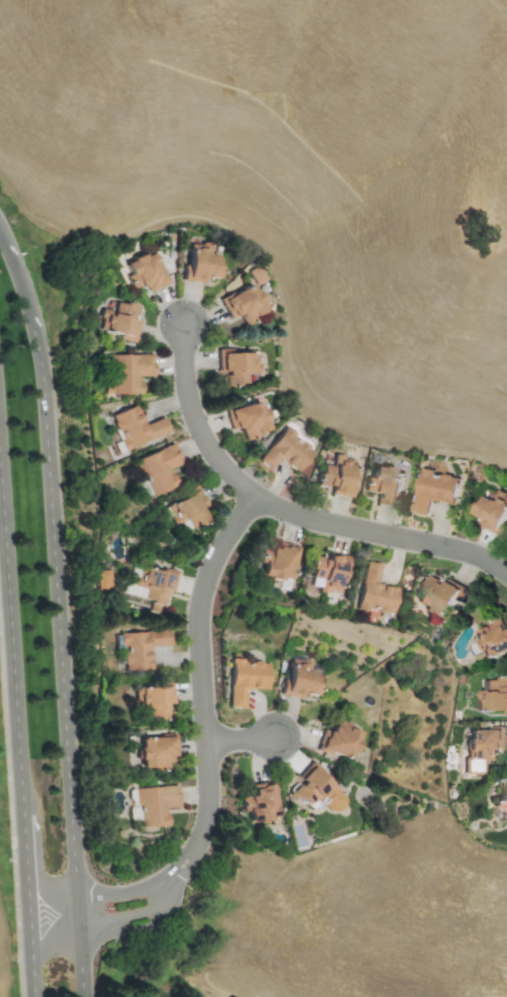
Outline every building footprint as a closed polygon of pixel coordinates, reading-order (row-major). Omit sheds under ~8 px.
[(183,280),(204,282),(204,276),(219,277),(220,256),(210,255),(210,243),(190,241),(189,264),(184,264),(183,280)] [(123,264),(136,289),(145,284),(149,291),(168,282),(151,250),(123,264)] [(267,278),(259,264),(248,270),(257,285),(267,278)] [(239,313),(243,322),(266,311),(253,283),(220,298),(228,318),(239,313)] [(134,342),(139,318),(137,317),(139,306),(110,299),(108,309),(102,308),(98,329),(119,334),(119,338),(134,342)] [(245,372),(256,372),(256,350),(218,351),(219,385),(245,384),(245,372)] [(152,354),(107,354),(107,374),(104,374),(104,393),(139,393),(139,375),(152,376),(152,354)] [(226,409),(230,430),(240,427),(242,437),(269,431),(262,401),(226,409)] [(168,432),(163,417),(143,424),(136,404),(109,414),(122,449),(168,432)] [(295,471),(314,452),(286,427),(257,458),(269,469),(280,457),(295,471)] [(176,485),(169,467),(181,463),(174,444),(136,457),(149,495),(176,485)] [(330,491),(348,494),(353,458),(333,455),(332,465),(320,464),(317,485),(331,487),(330,491)] [(396,507),(403,471),(371,464),(366,491),(377,493),(375,503),(396,507)] [(431,499),(453,503),(458,476),(420,469),(413,511),(428,514),(431,499)] [(182,530),(206,518),(200,506),(203,505),(196,490),(164,505),(173,524),(178,522),(182,530)] [(506,519),(506,504),(483,492),(472,513),(479,517),(476,522),(499,534),(506,519)] [(290,578),(296,546),(265,540),(259,576),(278,580),(279,576),(290,578)] [(309,585),(318,586),(317,590),(341,593),(345,557),(327,555),(327,558),(312,556),(309,585)] [(356,607),(393,613),(397,587),(376,584),(379,563),(363,560),(356,607)] [(96,590),(110,589),(109,570),(95,570),(96,590)] [(417,601),(426,606),(425,609),(443,618),(454,598),(459,601),(465,589),(445,579),(444,581),(431,574),(417,601)] [(500,617),(488,621),(490,626),(478,631),(489,659),(506,652),(506,629),(505,630),(500,617)] [(150,669),(149,646),(169,645),(168,630),(121,632),(123,670),(150,669)] [(286,686),(282,685),(280,693),(301,696),(302,692),(317,694),(321,667),(311,665),(312,658),(291,655),(286,686)] [(267,688),(268,661),(230,659),(229,707),(244,707),(244,688),(267,688)] [(483,679),(483,689),(478,689),(478,710),(504,710),(504,713),(506,713),(506,678),(483,679)] [(135,686),(135,706),(147,706),(147,718),(169,718),(168,702),(172,702),(172,686),(135,686)] [(322,729),(317,749),(353,758),(360,730),(348,728),(350,722),(336,719),(333,731),(322,729)] [(483,763),(496,763),(496,749),(505,749),(504,729),(465,730),(465,774),(483,774),(483,763)] [(176,755),(175,736),(139,737),(140,767),(169,766),(168,755),(176,755)] [(308,764),(295,778),(297,781),(290,789),(313,810),(320,802),(334,814),(347,799),(308,764)] [(492,808),(506,816),(506,780),(492,808)] [(271,782),(251,785),(253,794),(243,796),(247,823),(268,820),(267,810),(275,808),(271,782)] [(178,806),(177,785),(129,787),(130,807),(129,807),(129,820),(138,820),(138,828),(165,827),(165,807),(178,806)]
